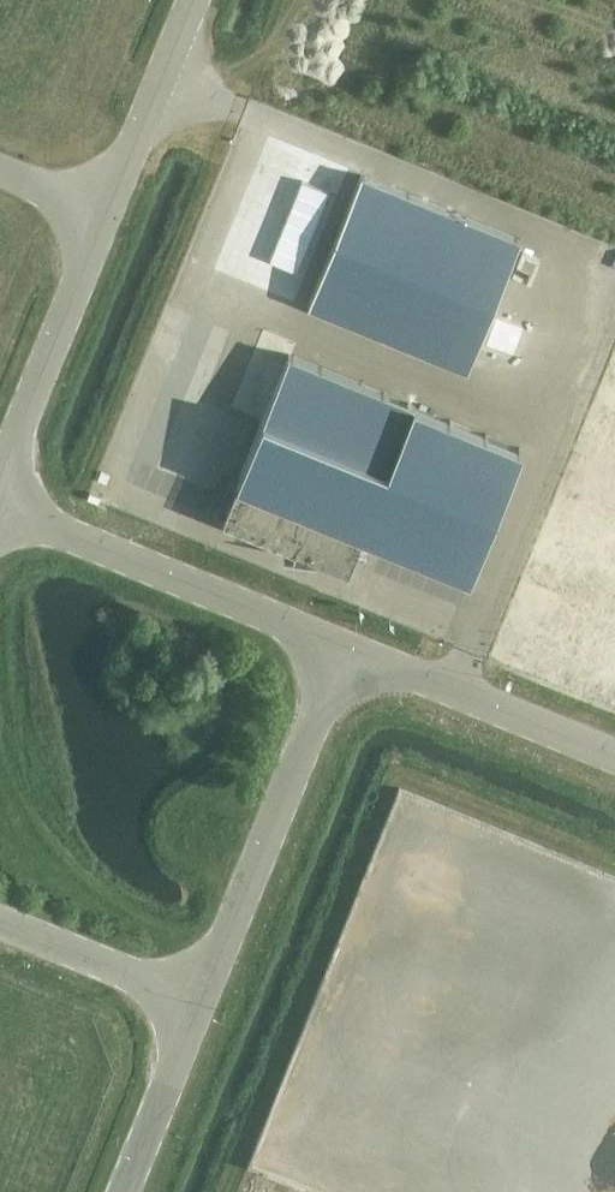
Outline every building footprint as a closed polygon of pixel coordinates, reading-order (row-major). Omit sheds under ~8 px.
[(309,305),(468,370),(521,240),(362,175),(309,305)] [(297,272),(330,191),(302,180),(270,261),(297,272)] [(523,450),(290,354),(223,521),(349,573),(365,534),(471,577),(523,450)]
